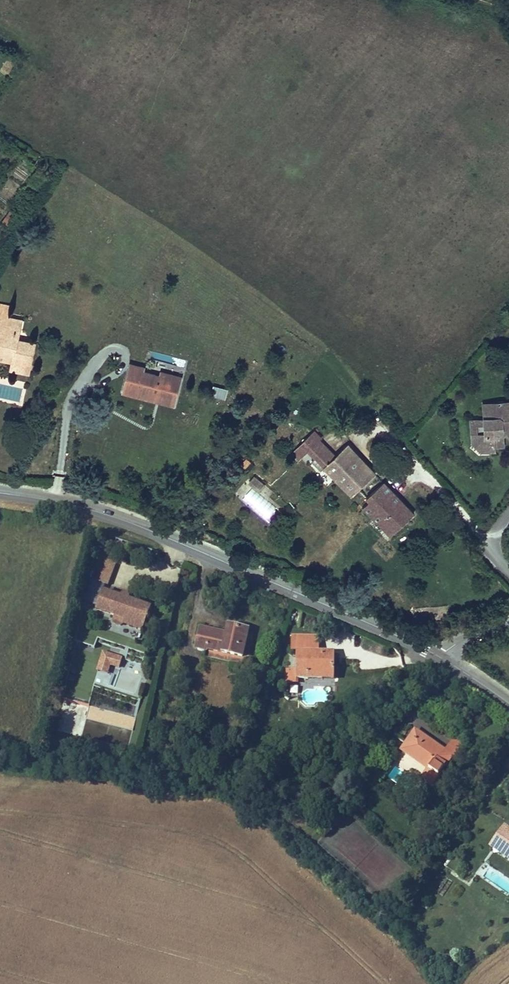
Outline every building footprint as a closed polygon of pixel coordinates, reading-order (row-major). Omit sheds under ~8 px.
[(7,211),(25,172),(13,166),(0,194),(0,208),(7,211)] [(12,325),(0,322),(0,360),(3,360),(1,369),(0,373),(20,377),(26,347),(9,344),(12,325)] [(125,368),(117,398),(129,401),(147,405),(149,398),(170,403),(175,381),(154,375),(152,380),(138,376),(139,372),(125,368)] [(211,397),(226,399),(227,389),(213,387),(211,397)] [(168,411),(170,403),(149,398),(147,405),(168,411)] [(479,409),(480,424),(480,431),(473,432),(473,440),(467,441),(468,450),(477,457),(493,456),(492,451),(499,450),(498,442),(495,439),(500,434),(503,438),(508,437),(508,407),(479,409)] [(20,421),(14,429),(19,432),(24,424),(20,421)] [(466,425),(467,441),(473,440),(473,432),(480,431),(480,424),(466,425)] [(300,443),(308,451),(320,440),(313,432),(300,443)] [(498,442),(503,438),(500,434),(495,439),(498,442)] [(321,469),(348,498),(372,475),(367,469),(345,446),(321,469)] [(242,467),(248,461),(244,456),(238,463),(242,467)] [(256,478),(251,483),(259,491),(264,486),(256,478)] [(383,485),(359,508),(389,540),(413,517),(396,499),(383,485)] [(116,568),(119,558),(104,552),(100,563),(116,568)] [(112,578),(116,568),(100,563),(97,572),(112,578)] [(154,607),(156,601),(133,593),(134,590),(134,588),(133,587),(132,586),(130,586),(129,586),(128,587),(127,588),(126,590),(108,584),(101,602),(120,608),(118,613),(119,616),(125,619),(128,617),(148,624),(152,612),(153,613),(155,607),(154,607)] [(213,642),(212,650),(248,654),(253,618),(243,617),(235,615),(233,624),(204,620),(201,641),(213,642)] [(301,630),(301,622),(291,622),(292,634),(297,633),(301,630)] [(317,637),(317,622),(301,622),(301,630),(297,633),(292,634),(292,637),(298,637),(317,637)] [(334,657),(334,637),(317,637),(298,637),(299,662),(311,662),(311,657),(334,657)] [(124,660),(127,650),(108,644),(105,654),(114,657),(124,660)] [(111,666),(114,657),(105,654),(102,663),(111,666)] [(68,703),(63,733),(81,736),(87,707),(68,703)] [(464,753),(456,744),(446,734),(432,721),(414,738),(437,761),(429,769),(439,778),(464,753)] [(468,733),(456,744),(464,753),(467,756),(479,744),(468,733)] [(56,744),(58,737),(51,735),(49,743),(56,744)] [(505,824),(489,847),(508,861),(508,827),(505,824)]
